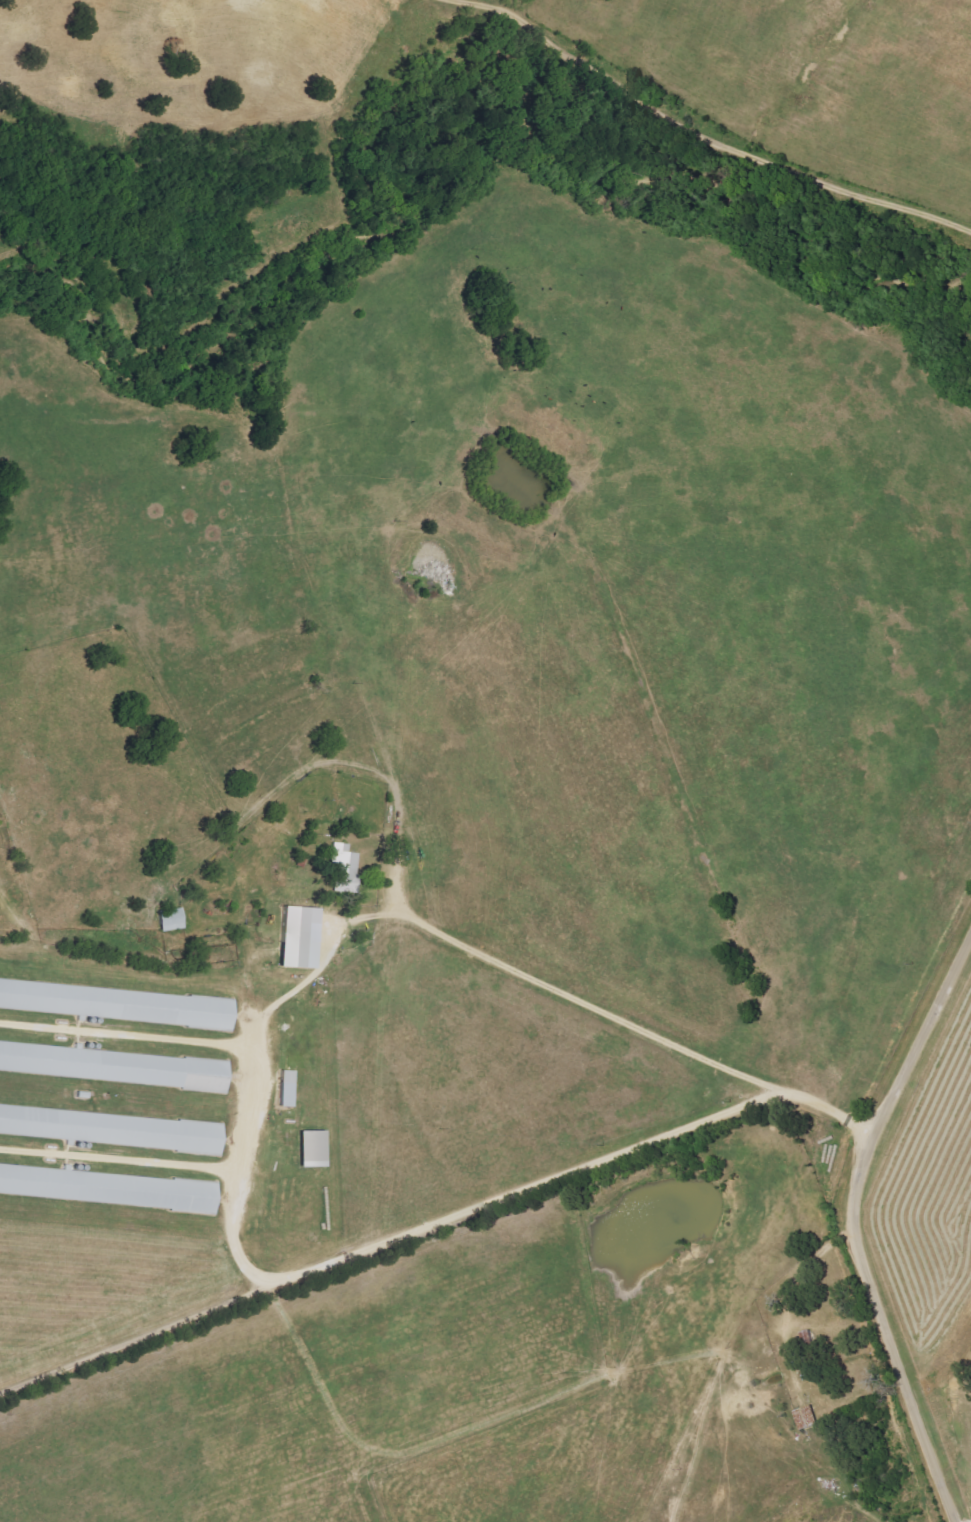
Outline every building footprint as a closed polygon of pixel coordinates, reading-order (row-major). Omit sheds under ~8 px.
[(354,892),(358,853),(348,852),(349,843),(333,842),(331,862),(336,862),(333,890),(354,892)] [(319,908),(283,906),(280,967),(316,968),(319,908)] [(159,910),(161,931),(184,928),(182,908),(159,910)] [(232,1028),(234,998),(0,979),(0,1009),(232,1028)] [(227,1089),(229,1059),(0,1042),(0,1072),(227,1089)] [(280,1106),(294,1107),(295,1071),(281,1070),(280,1106)] [(0,1105),(0,1133),(67,1138),(66,1143),(75,1144),(75,1142),(221,1153),(223,1122),(0,1105)] [(325,1130),(300,1131),(301,1167),(326,1167),(325,1130)] [(215,1211),(217,1181),(0,1164),(0,1194),(215,1211)]
